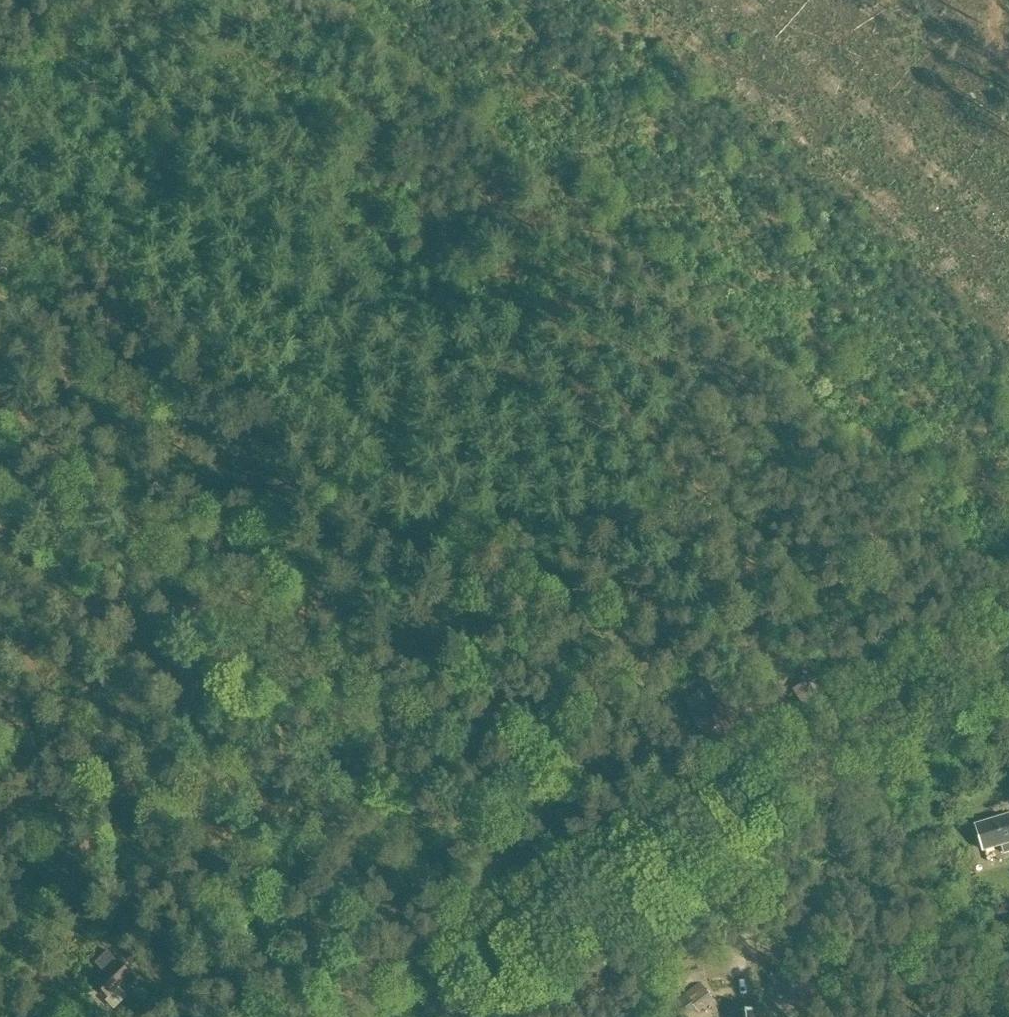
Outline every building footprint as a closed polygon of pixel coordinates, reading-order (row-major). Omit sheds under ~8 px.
[(800,687),(794,691),(804,708),(822,697),(809,676),(798,683),(800,687)] [(736,723),(719,697),(716,694),(713,696),(706,686),(685,702),(694,714),(693,715),(711,740),(736,723)] [(975,825),(983,853),(1003,847),(1005,854),(1008,853),(1008,815),(975,825)] [(110,999),(132,976),(106,951),(93,965),(105,976),(96,985),(110,999)] [(711,1001),(701,988),(687,998),(696,1012),(711,1001)]
